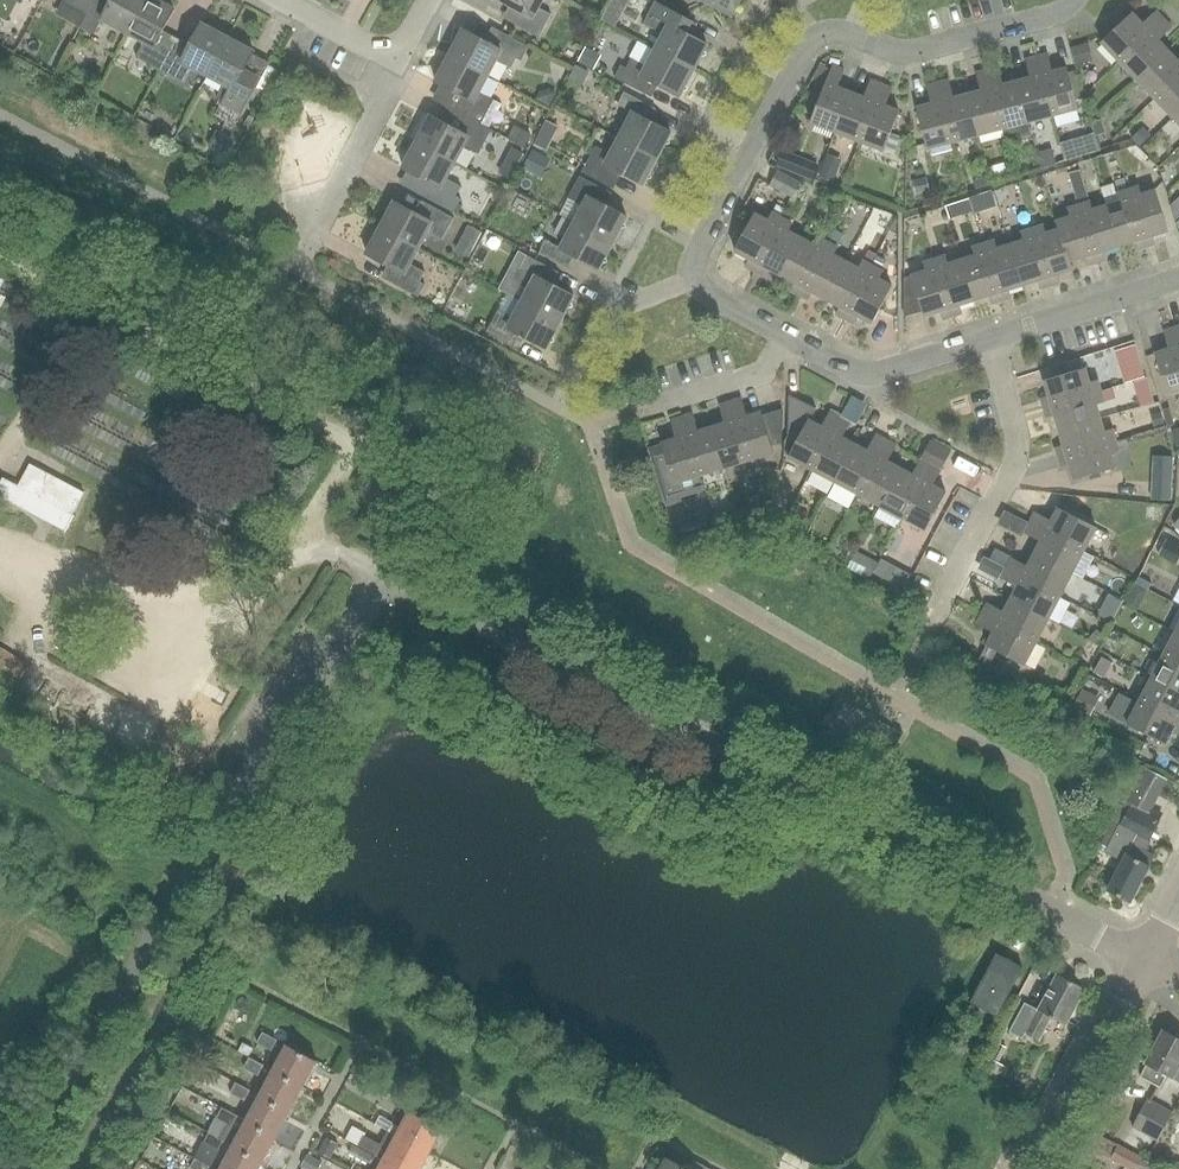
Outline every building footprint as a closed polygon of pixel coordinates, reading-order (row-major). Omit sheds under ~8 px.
[(95,1),(96,0),(65,0),(64,2),(88,14),(95,1)] [(147,0),(113,0),(109,8),(95,1),(88,14),(81,27),(95,34),(103,19),(129,33),(147,0)] [(175,43),(161,36),(175,9),(158,0),(147,0),(129,33),(145,42),(137,57),(161,69),(175,43)] [(544,0),(501,0),(516,8),(509,21),(540,37),(552,15),(540,8),(544,0)] [(742,0),(702,0),(733,17),(742,0)] [(694,70),(708,44),(681,30),(688,18),(656,2),(645,24),(665,34),(657,50),(694,70)] [(1121,62),(1165,19),(1157,11),(1144,24),(1133,13),(1103,43),(1121,62)] [(1138,80),(1169,51),(1160,41),(1173,28),(1165,19),(1121,62),(1138,80)] [(209,76),(229,38),(202,24),(188,50),(175,43),(161,69),(184,82),(193,67),(209,76)] [(523,61),(530,47),(499,30),(492,44),(465,30),(451,56),(489,76),(497,60),(512,68),(517,58),(523,61)] [(1098,37),(1078,44),(1087,71),(1108,63),(1098,37)] [(229,38),(209,76),(228,86),(222,98),(228,102),(227,104),(241,112),(255,86),(241,78),(255,52),(229,38)] [(681,96),(694,70),(657,50),(648,67),(633,59),(628,69),(623,66),(616,78),(648,94),(654,83),(681,96)] [(1178,77),(1178,61),(1169,51),(1138,80),(1156,99),(1178,77)] [(1054,116),(1079,109),(1068,68),(1054,72),(1049,54),(1038,57),(1054,116)] [(480,92),(489,76),(451,56),(437,82),(464,97),(456,111),(466,116),(467,116),(482,124),(495,100),(480,92)] [(1029,123),(1054,116),(1038,57),(1027,60),(1032,78),(1018,81),(1029,123)] [(837,132),(852,93),(839,88),(846,70),(834,66),(812,123),(837,132)] [(576,67),(568,80),(580,87),(588,73),(576,67)] [(1031,132),(1029,123),(1018,81),(1004,85),(1000,67),(989,70),(1004,129),(1007,138),(1031,132)] [(980,136),(1004,129),(989,70),(977,73),(982,91),(969,94),(980,136)] [(1178,112),(1178,77),(1156,99),(1174,117),(1178,112)] [(861,142),(883,84),(872,80),(865,98),(852,93),(837,132),(861,142)] [(980,136),(969,94),(955,98),(950,80),(939,83),(955,142),(980,136)] [(929,149),(955,142),(939,83),(928,86),(933,104),(918,108),(929,149)] [(893,132),(901,111),(887,106),(893,89),(883,84),(861,142),(885,151),(893,132)] [(541,92),(537,100),(550,107),(557,93),(550,90),(541,92)] [(658,158),(672,132),(646,118),(652,106),(626,92),(619,105),(634,113),(620,139),(658,158)] [(467,116),(466,116),(459,130),(432,116),(418,142),(456,162),(464,146),(479,154),(493,130),(482,124),(467,116)] [(246,118),(242,128),(246,130),(251,120),(246,118)] [(1102,120),(1092,123),(1095,134),(1105,131),(1102,120)] [(1143,127),(1132,139),(1140,147),(1152,136),(1143,127)] [(524,131),(517,144),(525,148),(532,135),(524,131)] [(893,132),(885,151),(894,155),(902,135),(893,132)] [(1094,134),(1077,139),(1083,157),(1097,152),(1100,151),(1094,134)] [(539,135),(534,145),(547,151),(552,141),(539,135)] [(644,185),(658,158),(620,139),(612,155),(597,147),(583,172),(610,186),(618,171),(644,185)] [(447,178),(456,162),(418,142),(404,168),(431,183),(423,196),(455,213),(456,210),(460,204),(462,199),(457,196),(462,187),(447,178)] [(547,171),(554,156),(539,149),(532,165),(547,171)] [(783,151),(777,166),(812,180),(818,165),(783,151)] [(823,168),(819,178),(830,182),(834,183),(838,171),(824,166),(823,168)] [(803,182),(780,170),(772,186),(794,198),(803,182)] [(1081,171),(1070,174),(1074,186),(1085,183),(1081,171)] [(614,243),(628,216),(601,202),(607,190),(581,176),(570,198),(585,206),(576,223),(614,243)] [(987,176),(974,181),(976,190),(990,185),(987,176)] [(926,178),(913,182),(916,194),(930,191),(926,178)] [(1129,190),(1147,247),(1156,244),(1154,236),(1169,231),(1157,190),(1143,195),(1140,187),(1129,190)] [(1137,250),(1147,247),(1129,190),(1118,193),(1121,202),(1107,206),(1120,247),(1135,242),(1137,250)] [(992,191),(977,196),(982,212),(997,207),(992,191)] [(443,240),(455,218),(429,205),(423,216),(396,202),(382,228),(420,248),(428,232),(443,240)] [(1120,247),(1107,206),(1094,210),(1091,202),(1080,205),(1098,262),(1108,259),(1105,251),(1120,247)] [(777,205),(773,213),(783,218),(788,211),(777,205)] [(1088,265),(1098,262),(1080,205),(1069,209),(1072,217),(1057,221),(1060,230),(1061,229),(1071,262),(1072,262),(1086,257),(1088,265)] [(755,271),(783,218),(773,213),(769,221),(756,214),(736,251),(751,259),(747,267),(755,271)] [(782,276),(802,238),(790,231),(794,224),(783,218),(755,271),(764,276),(768,268),(782,276)] [(600,269),(614,243),(576,223),(562,248),(547,240),(541,253),(567,267),(573,255),(600,269)] [(1061,229),(1060,230),(1047,234),(1045,225),(1034,229),(1051,286),(1061,283),(1059,275),(1074,270),(1072,262),(1071,262),(1061,229)] [(469,226),(462,238),(476,245),(482,233),(469,226)] [(411,264),(420,248),(382,228),(368,254),(394,269),(388,281),(419,297),(426,285),(421,282),(426,272),(411,264)] [(1042,289),(1051,286),(1034,229),(1023,232),(1025,240),(1012,245),(1025,285),(1039,281),(1042,289)] [(835,230),(829,242),(839,248),(845,236),(835,230)] [(801,295),(829,242),(818,237),(814,244),(802,238),(782,276),(796,283),(792,291),(801,295)] [(1025,285),(1012,245),(998,249),(996,241),(985,244),(1003,301),(1012,298),(1010,290),(1025,285)] [(827,300),(847,262),(835,255),(839,248),(829,242),(801,295),(810,300),(814,292),(827,300)] [(993,304),(1003,301),(985,244),(974,248),(976,256),(963,260),(976,301),(991,296),(993,304)] [(561,322),(575,296),(548,281),(555,269),(528,256),(517,278),(532,286),(523,302),(561,322)] [(976,301),(963,260),(949,264),(947,256),(936,259),(954,317),(963,314),(961,305),(976,301)] [(944,320),(954,317),(936,259),(925,263),(928,271),(905,278),(905,318),(925,312),(926,316),(942,311),(944,320)] [(846,319),(874,266),(864,261),(860,268),(847,262),(827,300),(841,307),(837,315),(846,319)] [(873,324),(893,286),(880,279),(884,272),(874,266),(846,319),(855,324),(859,316),(873,324)] [(547,348),(561,322),(523,302),(515,318),(499,310),(488,332),(514,346),(520,334),(547,348)] [(1178,391),(1178,338),(1176,328),(1165,331),(1170,349),(1156,353),(1169,394),(1178,391)] [(1142,367),(1122,373),(1125,384),(1145,378),(1142,367)] [(1045,408),(1102,391),(1099,380),(1091,383),(1086,368),(1045,381),(1050,396),(1042,399),(1045,408)] [(1060,430),(1101,418),(1097,405),(1105,402),(1102,391),(1045,408),(1048,418),(1056,416),(1060,430)] [(813,470),(842,416),(832,411),(823,427),(811,420),(817,409),(787,395),(786,442),(796,447),(790,458),(813,470)] [(750,461),(775,453),(773,447),(783,444),(784,410),(764,416),(762,412),(748,416),(743,399),(732,402),(750,461)] [(726,468),(750,461),(732,402),(721,406),(726,423),(713,427),(726,468)] [(1161,412),(1151,415),(1155,427),(1165,424),(1161,412)] [(726,468),(713,427),(699,432),(694,414),(683,417),(701,476),(726,468)] [(836,482),(856,444),(843,438),(852,421),(842,416),(813,470),(836,482)] [(701,476),(683,417),(672,421),(677,438),(663,443),(669,461),(654,465),(667,507),(683,502),(682,498),(704,492),(699,476),(701,476)] [(1060,458),(1117,440),(1114,429),(1105,432),(1101,418),(1060,430),(1065,445),(1057,448),(1060,458)] [(859,494),(887,440),(877,435),(868,451),(856,444),(836,482),(859,494)] [(881,506),(901,468),(889,462),(897,445),(887,440),(859,494),(881,506)] [(1112,454),(1120,451),(1117,440),(1060,458),(1063,467),(1071,465),(1075,480),(1116,468),(1112,454)] [(932,464),(941,447),(931,442),(922,458),(932,464)] [(932,464),(943,469),(952,452),(941,447),(932,464)] [(898,530),(904,518),(932,464),(922,458),(914,475),(901,468),(881,506),(875,518),(898,530)] [(1172,504),(1174,462),(1155,461),(1153,504),(1172,504)] [(934,486),(943,469),(932,464),(904,518),(927,530),(947,492),(934,486)] [(85,493),(31,465),(20,486),(4,478),(0,486),(0,493),(69,529),(76,516),(74,514),(85,493)] [(758,496),(748,499),(751,509),(762,506),(758,496)] [(1085,551),(1097,528),(1059,508),(1053,521),(1036,512),(1031,523),(1085,551)] [(1167,528),(1178,538),(1178,519),(1176,517),(1167,528)] [(1097,557),(1085,551),(1031,523),(1026,533),(1042,541),(1035,554),(1073,574),(1085,580),(1097,557)] [(1154,554),(1177,565),(1178,561),(1178,543),(1163,536),(1154,554)] [(995,549),(989,559),(1007,568),(1013,558),(995,549)] [(1062,596),(1073,574),(1035,554),(1029,566),(1013,558),(1007,568),(1062,596)] [(893,557),(883,566),(903,586),(913,576),(893,557)] [(1073,602),(1062,596),(1007,568),(1002,578),(1018,587),(1012,600),(1050,619),(1061,625),(1073,602)] [(1038,642),(1050,619),(1012,600),(1005,612),(989,603),(984,614),(1038,642)] [(1026,665),(1038,642),(984,614),(978,624),(995,632),(988,646),(1026,665)] [(1096,630),(1090,638),(1099,645),(1105,637),(1096,630)] [(1177,633),(1165,655),(1178,663),(1178,634),(1177,633)] [(0,647),(0,692),(5,695),(26,664),(0,647)] [(1165,655),(1153,678),(1178,692),(1178,663),(1165,655)] [(1153,678),(1141,701),(1178,721),(1178,692),(1153,678)] [(1083,690),(1074,706),(1088,713),(1096,697),(1083,690)] [(1121,693),(1110,715),(1129,725),(1140,703),(1121,693)] [(1141,701),(1140,703),(1129,725),(1167,744),(1174,731),(1178,734),(1178,721),(1141,701)] [(1159,797),(1168,780),(1145,768),(1127,802),(1150,814),(1159,797)] [(1168,780),(1159,797),(1166,801),(1175,784),(1168,780)] [(1107,889),(1111,891),(1131,902),(1150,866),(1149,866),(1154,855),(1144,850),(1159,823),(1131,807),(1121,825),(1120,824),(1105,851),(1122,861),(1107,889)] [(995,1023),(1021,973),(995,960),(969,1010),(995,1023)] [(1066,1026),(1085,990),(1058,976),(1039,1011),(1025,1003),(1013,1027),(1039,1041),(1052,1018),(1066,1026)] [(1177,1033),(1175,1037),(1164,1031),(1157,1045),(1151,1042),(1141,1061),(1148,1064),(1141,1078),(1161,1088),(1168,1074),(1178,1080),(1178,1034),(1177,1033)] [(279,1040),(264,1032),(258,1043),(273,1051),(279,1040)] [(244,1042),(239,1051),(250,1056),(254,1048),(244,1042)] [(287,1047),(274,1072),(304,1088),(318,1063),(287,1047)] [(981,1070),(1000,1080),(1006,1068),(1000,1065),(1008,1050),(1002,1047),(993,1062),(987,1059),(981,1070)] [(265,1067),(250,1058),(244,1069),(259,1078),(265,1067)] [(274,1072),(260,1097),(291,1113),(304,1088),(274,1072)] [(237,1084),(232,1094),(246,1102),(251,1091),(237,1084)] [(260,1097),(247,1122),(277,1138),(291,1113),(260,1097)] [(1171,1112),(1148,1099),(1132,1127),(1155,1140),(1171,1112)] [(239,1117),(224,1109),(218,1119),(233,1127),(239,1117)] [(430,1155),(443,1131),(410,1113),(401,1130),(392,1125),(388,1133),(397,1137),(430,1155)] [(247,1122),(233,1147),(264,1164),(277,1138),(247,1122)] [(430,1155),(397,1137),(388,1133),(381,1146),(364,1137),(359,1147),(375,1156),(375,1157),(384,1161),(398,1168),(422,1168),(430,1155)] [(224,1142),(210,1134),(204,1144),(218,1152),(224,1142)] [(374,1157),(354,1146),(349,1154),(370,1165),(374,1157)] [(222,1168),(261,1168),(264,1164),(233,1147),(222,1168)] [(1113,1160),(1124,1166),(1131,1153),(1120,1147),(1113,1160)] [(1145,1160),(1131,1153),(1124,1166),(1131,1168),(1140,1168),(1145,1160)] [(302,1167),(306,1168),(319,1168),(322,1163),(308,1155),(302,1167)] [(196,1159),(191,1168),(209,1168),(211,1167),(196,1159)] [(667,1159),(662,1168),(687,1168),(667,1159)] [(1145,1160),(1140,1168),(1162,1168),(1145,1160)]
